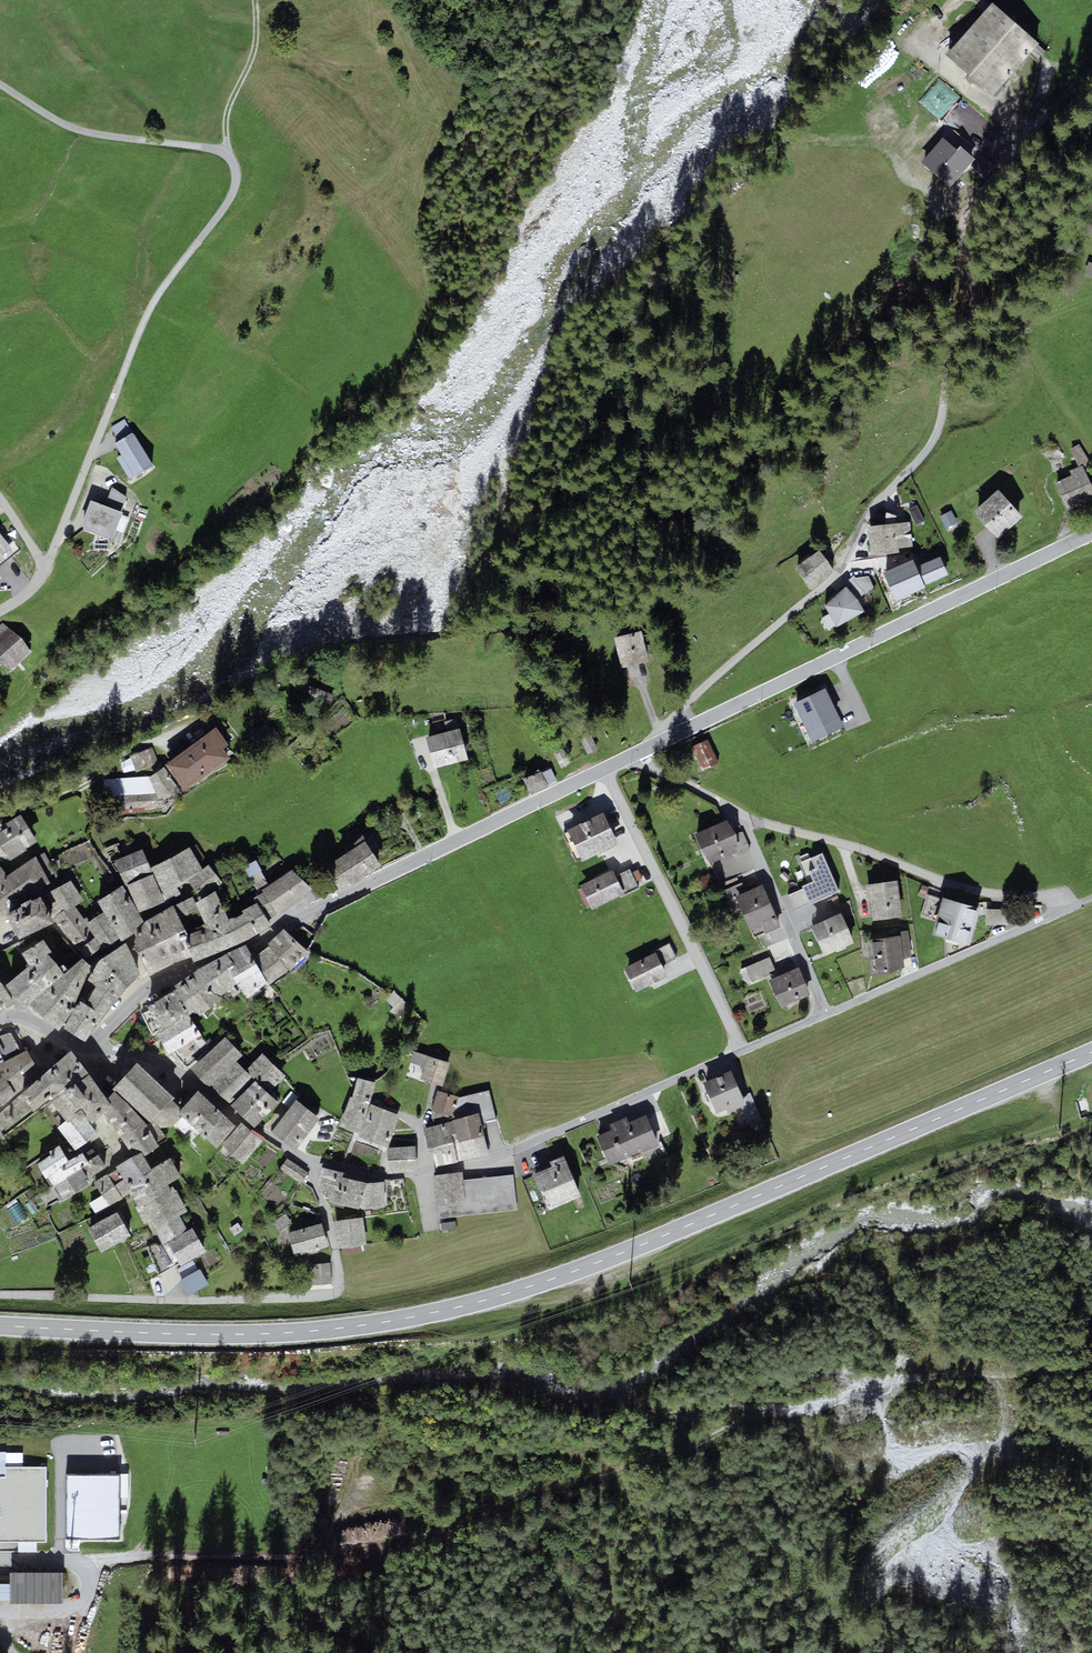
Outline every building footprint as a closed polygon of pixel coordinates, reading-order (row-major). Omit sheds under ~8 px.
[(994,94),(1039,42),(993,3),(946,56),(994,94)] [(961,100),(938,80),(919,102),(942,122),(961,100)] [(119,441),(133,433),(125,418),(110,427),(119,441)] [(124,460),(143,448),(133,433),(119,441),(114,444),(121,455),(124,460)] [(1078,444),(1070,449),(1078,467),(1082,465),(1083,468),(1090,462),(1078,444)] [(134,477),(153,465),(143,448),(124,460),(134,477)] [(130,479),(134,477),(124,460),(121,455),(117,457),(130,479)] [(1072,474),(1055,482),(1068,512),(1090,502),(1088,497),(1091,495),(1091,487),(1083,468),(1082,465),(1078,467),(1070,471),(1072,474)] [(105,506),(122,512),(127,497),(112,488),(105,506)] [(1022,516),(997,490),(973,512),(998,539),(1022,516)] [(105,506),(91,501),(81,527),(113,538),(122,512),(105,506)] [(957,523),(951,510),(939,516),(946,529),(957,523)] [(886,512),(884,525),(896,524),(897,516),(886,512)] [(881,525),(886,554),(898,553),(898,548),(913,546),(910,522),(896,524),(884,525),(881,525)] [(881,525),(867,526),(871,557),(886,554),(881,525)] [(0,534),(0,557),(11,548),(0,534)] [(819,550),(795,568),(810,591),(834,571),(819,550)] [(896,602),(926,589),(925,586),(950,574),(941,555),(916,566),(913,559),(883,572),(896,602)] [(856,578),(853,580),(864,593),(866,595),(875,590),(869,576),(856,578)] [(853,580),(846,587),(857,599),(864,593),(853,580)] [(857,599),(846,587),(824,605),(836,627),(865,613),(857,599)] [(2,623),(0,624),(0,664),(10,671),(31,652),(21,637),(2,623)] [(649,662),(641,632),(613,639),(621,669),(649,662)] [(329,692),(308,685),(312,694),(327,699),(329,692)] [(828,686),(825,687),(834,708),(839,718),(842,716),(828,686)] [(825,687),(793,702),(802,723),(834,708),(825,687)] [(834,708),(802,723),(812,743),(844,728),(839,718),(834,708)] [(445,719),(432,723),(434,731),(446,728),(444,722),(446,721),(445,719)] [(447,732),(458,729),(456,719),(446,721),(444,722),(446,728),(447,732)] [(266,725),(253,733),(260,744),(274,736),(266,725)] [(216,727),(165,765),(185,792),(231,758),(223,748),(228,744),(216,727)] [(447,732),(426,738),(434,769),(468,760),(459,728),(458,729),(447,732)] [(587,755),(598,750),(591,735),(580,740),(587,755)] [(718,763),(707,740),(691,748),(702,770),(718,763)] [(551,748),(554,754),(562,750),(559,744),(551,748)] [(130,756),(135,773),(157,764),(152,749),(130,756)] [(561,769),(571,764),(564,749),(562,750),(554,754),(561,769)] [(179,791),(164,768),(150,778),(157,792),(160,800),(179,791)] [(551,768),(542,773),(547,785),(557,780),(551,768)] [(523,779),(531,795),(548,787),(547,785),(542,773),(541,772),(523,779)] [(160,800),(157,792),(129,796),(130,808),(162,806),(160,800)] [(618,844),(602,812),(585,821),(600,853),(618,844)] [(0,829),(0,843),(10,861),(27,851),(26,848),(38,842),(21,815),(2,826),(0,829)] [(727,820),(694,834),(710,864),(738,851),(727,820)] [(600,853),(585,821),(567,830),(582,862),(600,853)] [(336,861),(352,885),(381,867),(367,843),(336,861)] [(189,848),(150,868),(161,895),(187,879),(202,869),(189,848)] [(122,882),(127,886),(139,913),(164,902),(161,895),(150,868),(142,849),(114,860),(122,882)] [(803,889),(788,895),(796,912),(840,893),(822,853),(800,863),(809,883),(802,886),(803,889)] [(36,856),(6,877),(22,901),(50,884),(36,856)] [(261,870),(256,861),(244,867),(249,877),(260,871),(261,870)] [(209,865),(202,869),(187,879),(202,898),(221,882),(209,865)] [(0,868),(0,917),(22,901),(6,877),(0,868)] [(280,915),(312,889),(291,869),(269,886),(262,891),(277,913),(280,915)] [(621,898),(639,889),(630,869),(616,876),(624,893),(620,896),(621,898)] [(612,870),(580,885),(592,909),(620,896),(624,893),(616,876),(612,870)] [(269,886),(260,871),(249,877),(258,893),(262,891),(269,886)] [(72,880),(54,889),(65,911),(76,905),(83,901),(72,880)] [(903,918),(897,880),(865,885),(868,902),(870,901),(874,922),(903,918)] [(745,891),(742,883),(724,890),(729,902),(736,899),(735,896),(745,891)] [(776,916),(762,884),(745,891),(735,896),(736,899),(749,931),(761,926),(775,920),(774,917),(776,916)] [(123,885),(97,901),(104,914),(119,939),(122,940),(133,935),(143,922),(123,885)] [(925,897),(929,887),(922,885),(918,895),(925,897)] [(226,918),(215,891),(195,902),(198,908),(204,922),(189,929),(192,935),(183,939),(192,959),(193,962),(238,945),(226,918)] [(978,907),(942,897),(942,899),(926,895),(920,917),(935,921),(931,935),(969,946),(973,932),(977,919),(975,918),(978,907)] [(6,915),(19,939),(55,924),(53,921),(40,896),(25,903),(6,915)] [(193,897),(174,907),(179,918),(198,908),(195,902),(193,897)] [(843,918),(853,914),(849,900),(829,909),(833,916),(840,913),(843,918)] [(258,903),(226,918),(238,945),(256,936),(271,927),(258,903)] [(67,915),(53,921),(55,924),(68,937),(89,922),(87,918),(84,919),(76,905),(65,911),(67,915)] [(135,946),(145,971),(192,959),(183,939),(182,936),(186,933),(179,918),(174,907),(143,922),(133,935),(133,938),(135,946)] [(984,924),(1008,925),(1009,910),(985,909),(984,924)] [(843,918),(840,913),(833,916),(811,926),(825,957),(854,944),(843,918)] [(89,922),(68,937),(78,951),(80,949),(86,957),(101,947),(104,949),(119,939),(104,914),(89,922)] [(775,920),(761,926),(764,934),(780,927),(777,919),(775,920)] [(885,933),(886,938),(871,940),(876,976),(889,975),(904,968),(903,959),(911,958),(908,930),(885,933)] [(310,955),(285,931),(266,942),(270,947),(253,958),(267,982),(268,984),(290,971),(310,955)] [(43,939),(21,954),(30,966),(6,985),(24,1008),(27,1005),(64,974),(48,954),(52,952),(43,939)] [(662,966),(676,959),(668,943),(651,952),(652,954),(655,953),(662,966)] [(139,975),(125,944),(104,958),(127,987),(139,975)] [(245,945),(227,954),(235,967),(229,972),(237,984),(247,998),(267,982),(253,958),(245,945)] [(652,954),(623,968),(635,993),(667,977),(662,966),(655,953),(652,954)] [(227,954),(198,969),(217,997),(237,984),(229,972),(235,967),(227,954)] [(770,957),(739,970),(746,985),(776,972),(770,957)] [(91,966),(81,958),(64,974),(27,1005),(36,1015),(59,1030),(60,1028),(73,1007),(91,966)] [(127,987),(104,958),(95,969),(89,981),(96,987),(85,1005),(92,1009),(104,1016),(127,987)] [(799,967),(768,980),(776,997),(783,1007),(811,995),(806,983),(799,967)] [(221,1000),(217,997),(198,969),(173,987),(175,991),(189,1015),(194,1010),(199,1016),(221,1000)] [(0,983),(0,1011),(14,1004),(0,983)] [(189,1015),(175,991),(139,1011),(154,1035),(156,1034),(189,1015)] [(85,1005),(80,1001),(75,1009),(63,1029),(74,1035),(92,1009),(85,1005)] [(75,1009),(73,1007),(60,1028),(63,1029),(75,1009)] [(104,1016),(92,1009),(74,1035),(85,1041),(104,1016)] [(199,1034),(189,1015),(156,1034),(168,1055),(174,1052),(199,1034)] [(4,1064),(3,1061),(21,1054),(12,1033),(0,1037),(0,1066),(4,1064)] [(210,1050),(199,1034),(174,1052),(186,1069),(190,1066),(210,1050)] [(210,1050),(190,1066),(208,1087),(211,1084),(236,1061),(242,1056),(224,1037),(210,1050)] [(0,1112),(0,1132),(47,1097),(85,1069),(71,1050),(17,1097),(0,1112)] [(21,1054),(3,1061),(4,1064),(7,1070),(0,1073),(0,1076),(1,1077),(0,1078),(0,1106),(0,1105),(3,1107),(37,1075),(38,1068),(27,1051),(21,1054)] [(450,1063),(412,1051),(409,1062),(423,1067),(419,1079),(443,1086),(450,1063)] [(236,1061),(211,1084),(255,1128),(279,1103),(268,1094),(285,1076),(263,1054),(245,1071),(236,1061)] [(175,1098),(137,1063),(113,1088),(150,1123),(153,1120),(161,1128),(172,1126),(180,1118),(180,1115),(179,1110),(179,1107),(172,1101),(175,1098)] [(96,1084),(85,1069),(47,1097),(64,1117),(100,1089),(96,1084)] [(746,1105),(731,1070),(703,1083),(717,1114),(726,1110),(727,1113),(740,1107),(746,1105)] [(376,1083),(356,1077),(340,1127),(360,1133),(376,1083)] [(107,1098),(100,1089),(64,1117),(67,1120),(57,1128),(75,1152),(98,1132),(91,1123),(101,1114),(111,1104),(107,1098)] [(489,1090),(458,1097),(453,1117),(453,1121),(479,1114),(482,1125),(496,1122),(489,1090)] [(235,1126),(198,1091),(179,1110),(180,1115),(216,1147),(235,1126)] [(458,1097),(438,1091),(432,1111),(453,1117),(458,1097)] [(128,1104),(113,1093),(107,1098),(111,1104),(101,1114),(120,1137),(143,1122),(128,1104)] [(320,1118),(295,1100),(270,1132),(295,1151),(320,1118)] [(740,1107),(746,1121),(750,1120),(760,1115),(754,1101),(746,1105),(740,1107)] [(401,1116),(372,1105),(360,1137),(387,1147),(401,1116)] [(453,1121),(423,1128),(429,1154),(433,1153),(436,1166),(489,1153),(482,1125),(479,1114),(453,1121)] [(646,1115),(628,1122),(626,1117),(610,1124),(612,1129),(596,1136),(608,1164),(641,1151),(642,1154),(659,1146),(658,1144),(646,1115)] [(765,1127),(760,1115),(750,1120),(755,1132),(765,1127)] [(143,1122),(120,1137),(133,1157),(141,1152),(144,1156),(159,1147),(143,1122)] [(263,1141),(242,1124),(222,1147),(243,1165),(263,1141)] [(51,1155),(37,1164),(46,1179),(68,1161),(60,1146),(48,1152),(51,1155)] [(416,1147),(387,1149),(388,1170),(418,1168),(416,1147)] [(144,1156),(141,1152),(133,1157),(116,1168),(123,1180),(125,1183),(152,1169),(144,1156)] [(83,1153),(68,1161),(46,1179),(53,1190),(40,1198),(46,1208),(58,1201),(60,1204),(87,1186),(83,1179),(87,1178),(81,1168),(89,1164),(87,1162),(83,1153)] [(99,1155),(87,1162),(89,1164),(81,1168),(87,1178),(105,1167),(99,1155)] [(548,1211),(581,1197),(563,1155),(550,1161),(553,1167),(532,1175),(548,1211)] [(171,1158),(152,1169),(125,1183),(131,1193),(137,1205),(134,1207),(144,1225),(150,1222),(162,1244),(187,1230),(180,1216),(187,1211),(177,1193),(173,1195),(167,1185),(181,1177),(171,1158)] [(308,1172),(288,1159),(280,1170),(301,1184),(302,1182),(307,1175),(308,1172)] [(342,1173),(321,1168),(318,1181),(326,1201),(333,1203),(341,1177),(342,1173)] [(462,1172),(433,1176),(436,1205),(439,1205),(465,1201),(463,1180),(462,1172)] [(115,1185),(108,1173),(94,1181),(102,1196),(90,1203),(96,1214),(123,1199),(122,1198),(115,1185)] [(463,1180),(465,1201),(439,1205),(440,1218),(517,1209),(513,1174),(463,1180)] [(311,1177),(307,1175),(302,1182),(306,1185),(311,1177)] [(367,1184),(341,1177),(333,1203),(361,1209),(367,1184)] [(122,1198),(131,1193),(125,1183),(123,1180),(115,1185),(122,1198)] [(384,1182),(367,1184),(361,1209),(385,1207),(384,1182)] [(87,1229),(101,1253),(132,1236),(118,1211),(87,1229)] [(363,1217),(334,1221),(337,1250),(343,1249),(363,1246),(367,1246),(363,1217)] [(455,1221),(441,1223),(442,1231),(456,1229),(455,1221)] [(293,1256),(328,1247),(321,1223),(287,1233),(293,1256)] [(192,1228),(187,1230),(162,1244),(176,1269),(192,1260),(205,1252),(192,1228)] [(198,1271),(192,1260),(176,1269),(182,1279),(198,1271)] [(331,1284),(330,1263),(310,1264),(311,1286),(331,1284)] [(201,1269),(198,1271),(182,1279),(179,1281),(188,1297),(209,1285),(201,1269)] [(0,1477),(0,1542),(46,1541),(45,1467),(6,1468),(6,1477),(0,1477)] [(121,1475),(68,1476),(68,1539),(121,1539),(121,1497),(121,1475)] [(129,1475),(121,1475),(121,1497),(129,1497),(129,1475)] [(63,1572),(10,1574),(11,1604),(64,1603),(63,1572)]
